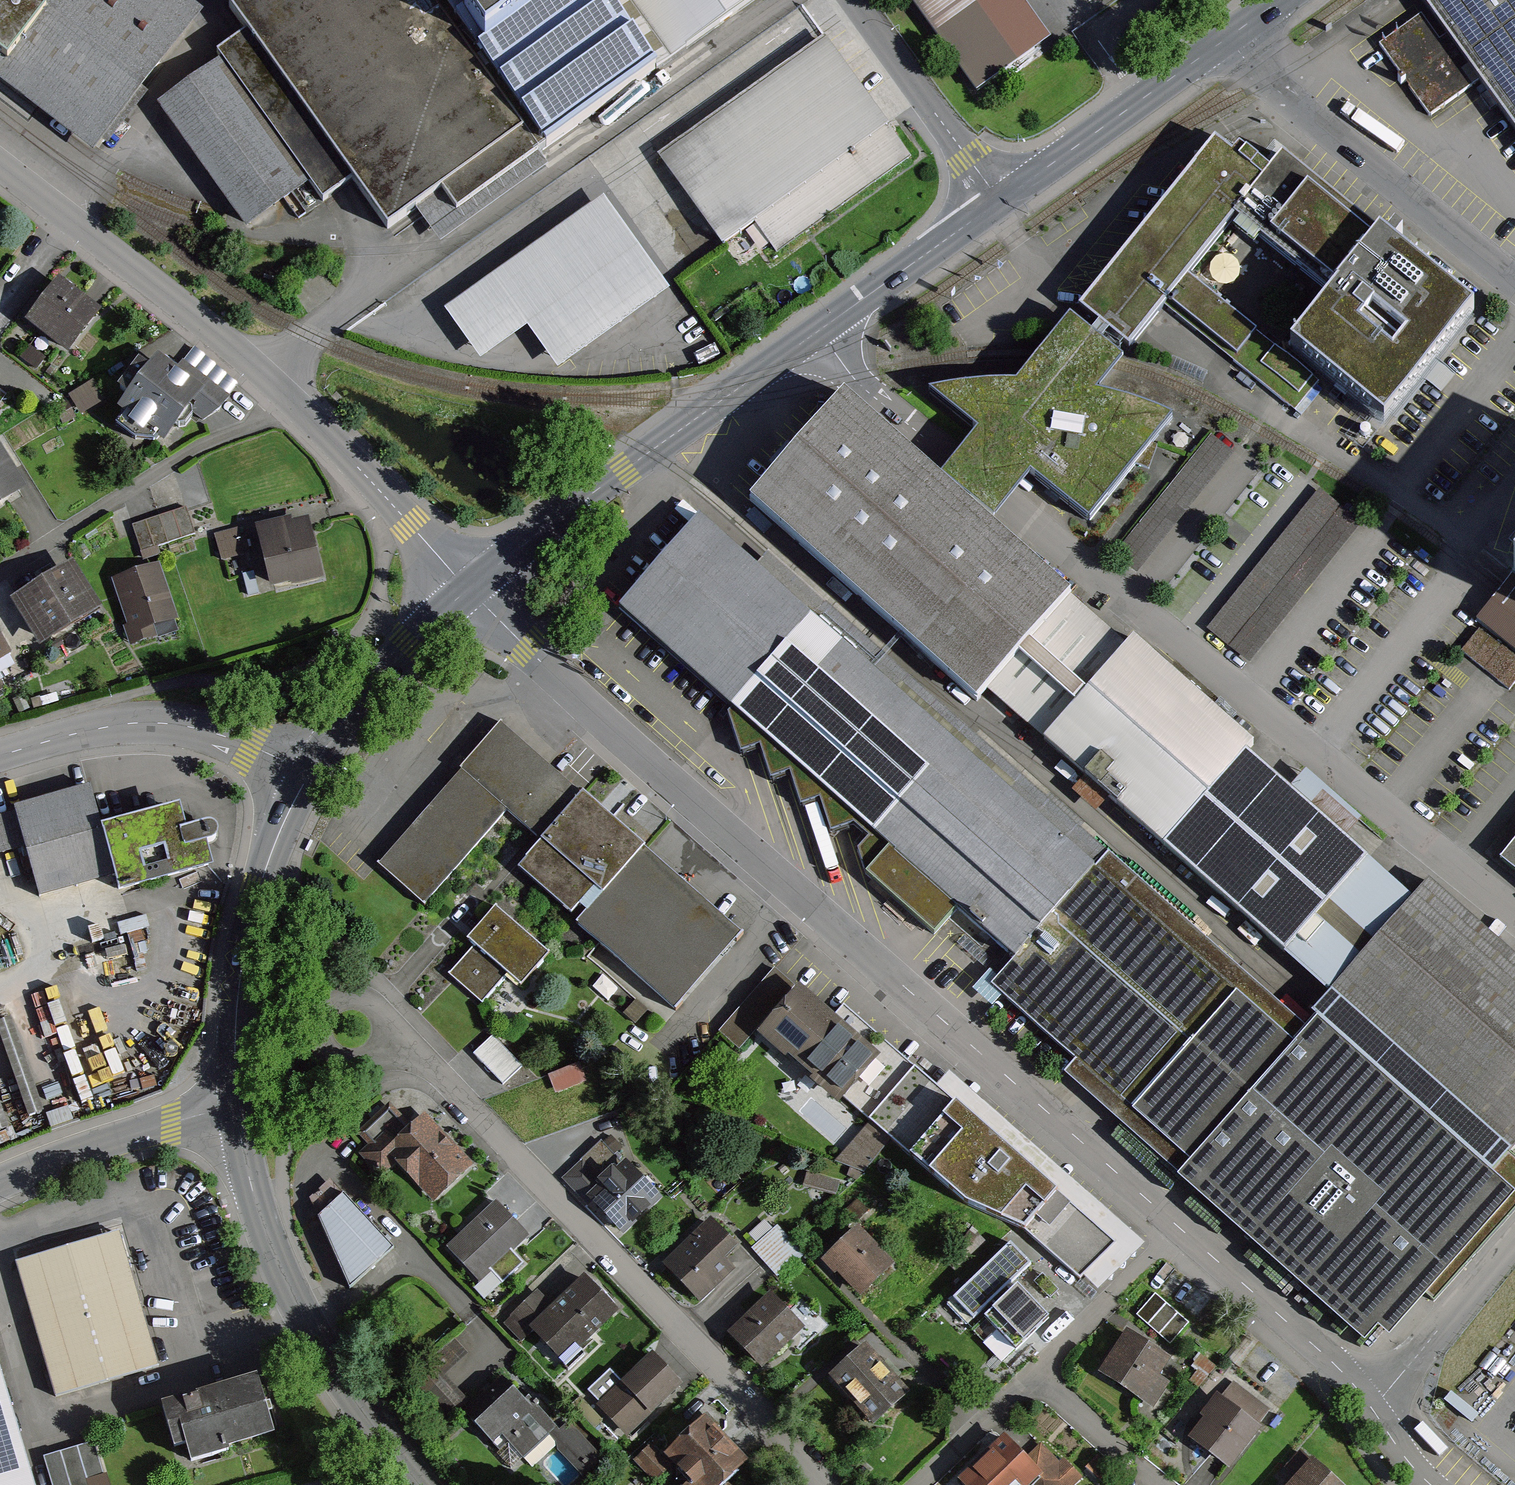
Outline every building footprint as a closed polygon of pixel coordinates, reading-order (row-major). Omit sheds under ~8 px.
[(0,9),(0,70),(105,149),(210,11),(195,0),(7,0),(0,9)] [(235,13),(250,34),(215,59),(319,200),(348,179),(388,233),(442,194),(456,213),(748,0),(252,0),(235,13)] [(1032,0),(918,0),(983,91),(1059,38),(1032,0)] [(1446,36),(1440,40),(1422,15),(1379,45),(1430,116),(1480,81),(1514,130),(1514,0),(1421,0),(1446,36)] [(920,159),(832,38),(667,158),(733,249),(761,228),(783,258),(920,159)] [(220,69),(167,108),(256,228),(309,189),(220,69)] [(1275,174),(1225,134),(1087,304),(1135,343),(1171,298),(1293,397),(1314,371),(1195,275),(1246,212),(1346,292),(1396,230),(1295,149),(1275,174)] [(678,288),(611,197),(452,313),(487,360),(535,326),(567,370),(678,288)] [(1397,246),(1382,248),(1307,342),(1311,357),(1385,417),(1399,416),(1473,323),(1473,307),(1397,246)] [(111,311),(68,277),(35,320),(79,353),(111,311)] [(1136,359),(1081,315),(1048,356),(1028,381),(1001,381),(963,386),(939,393),(986,430),(954,471),(1007,513),(1040,471),(1101,520),(1180,421),(1159,407),(1132,397),(1111,392),(1128,370),(1136,359)] [(31,340),(20,354),(41,370),(60,345),(51,338),(42,349),(31,340)] [(230,397),(169,357),(161,368),(150,361),(131,389),(141,396),(131,412),(179,444),(200,413),(214,422),(230,397)] [(1072,597),(847,401),(758,503),(983,699),(1072,597)] [(1236,453),(1214,435),(1121,547),(1144,566),(1236,453)] [(1364,523),(1325,492),(1213,630),(1251,661),(1364,523)] [(197,538),(189,512),(138,528),(146,554),(197,538)] [(700,518),(618,611),(890,851),(866,878),(935,938),(958,912),(1015,962),(991,989),(1076,1063),(1064,1077),(1180,1179),(1177,1183),(1365,1348),(1378,1333),(1390,1343),(1428,1300),(1434,1305),(1514,1213),(1514,1157),(1332,995),(1311,1018),(1315,1022),(1307,1031),(1081,832),(1085,828),(1050,798),(1047,801),(768,555),(757,568),(700,518)] [(328,580),(314,519),(265,530),(279,592),(328,580)] [(247,533),(219,540),(224,562),(253,555),(247,533)] [(180,624),(163,565),(119,577),(136,637),(180,624)] [(104,610),(78,566),(20,600),(46,644),(104,610)] [(15,653),(0,628),(0,662),(15,653)] [(1480,632),(1464,651),(1509,688),(1514,681),(1514,662),(1480,632)] [(1269,746),(1142,634),(1045,743),(1290,959),(1377,861),(1260,757),(1269,746)] [(748,936),(508,725),(385,865),(430,904),(513,811),(549,842),(525,869),(684,1008),(748,936)] [(1346,831),(1359,817),(1309,771),(1296,785),(1346,831)] [(191,809),(112,832),(99,787),(0,816),(0,859),(29,851),(44,901),(126,877),(130,889),(221,863),(215,845),(230,841),(225,822),(197,831),(191,809)] [(1429,885),(1333,993),(1514,1152),(1514,1151),(1514,960),(1429,885)] [(558,956),(505,909),(477,941),(485,948),(458,979),(488,1004),(514,974),(530,988),(558,956)] [(907,1072),(808,988),(771,1031),(870,1115),(907,1072)] [(526,1067),(498,1039),(479,1058),(507,1086),(526,1067)] [(1127,1232),(926,1067),(878,1125),(977,1207),(1033,1235),(1087,1280),(1127,1232)] [(477,1170),(433,1121),(416,1135),(396,1112),(373,1132),(380,1140),(369,1151),(391,1175),(399,1168),(434,1208),(477,1170)] [(662,1201),(601,1141),(562,1180),(623,1240),(662,1201)] [(313,1197),(324,1210),(345,1192),(334,1179),(313,1197)] [(400,1247),(350,1194),(322,1220),(351,1290),(400,1247)] [(534,1231),(504,1200),(452,1248),(483,1281),(498,1267),(512,1282),(533,1263),(518,1247),(534,1231)] [(750,1252),(717,1221),(672,1269),(705,1300),(750,1252)] [(901,1265),(865,1229),(833,1261),(869,1297),(901,1265)] [(803,1254),(779,1230),(758,1251),(783,1275),(803,1254)] [(119,1235),(16,1265),(56,1400),(159,1370),(119,1235)] [(975,1324),(978,1321),(1018,1283),(1034,1268),(1011,1244),(952,1300),(975,1324)] [(620,1309),(589,1279),(561,1307),(543,1290),(511,1323),(527,1339),(539,1327),(570,1358),(620,1309)] [(1055,1321),(1018,1283),(978,1321),(1015,1359),(1055,1321)] [(812,1328),(776,1293),(737,1333),(773,1368),(812,1328)] [(1189,1323),(1155,1294),(1136,1316),(1170,1345),(1189,1323)] [(1172,1362),(1127,1333),(1099,1376),(1153,1411),(1170,1385),(1161,1379),(1172,1362)] [(471,1352),(458,1339),(418,1378),(453,1414),(470,1397),(448,1374),(471,1352)] [(917,1389),(873,1348),(839,1384),(883,1425),(917,1389)] [(687,1381),(660,1353),(604,1406),(632,1434),(687,1381)] [(0,1373),(0,1484),(33,1484),(0,1373)] [(560,1425),(507,1373),(469,1412),(503,1445),(516,1432),(535,1450),(560,1425)] [(275,1441),(257,1382),(162,1410),(175,1455),(186,1452),(191,1469),(229,1458),(228,1455),(275,1441)] [(1273,1411),(1235,1386),(1200,1439),(1238,1464),(1273,1411)] [(710,1421),(679,1454),(704,1477),(697,1484),(734,1484),(755,1463),(710,1421)] [(601,1454),(571,1425),(556,1441),(586,1469),(601,1454)] [(1013,1434),(964,1479),(970,1484),(1048,1484),(1054,1479),(1060,1484),(1081,1484),(1087,1480),(1068,1460),(1060,1467),(1043,1448),(1034,1457),(1013,1434)] [(52,1484),(110,1484),(107,1475),(104,1476),(94,1444),(44,1459),(52,1484)] [(674,1468),(654,1449),(640,1463),(660,1482),(674,1468)] [(1307,1450),(1290,1471),(1301,1480),(1297,1484),(1349,1484),(1307,1450)]
